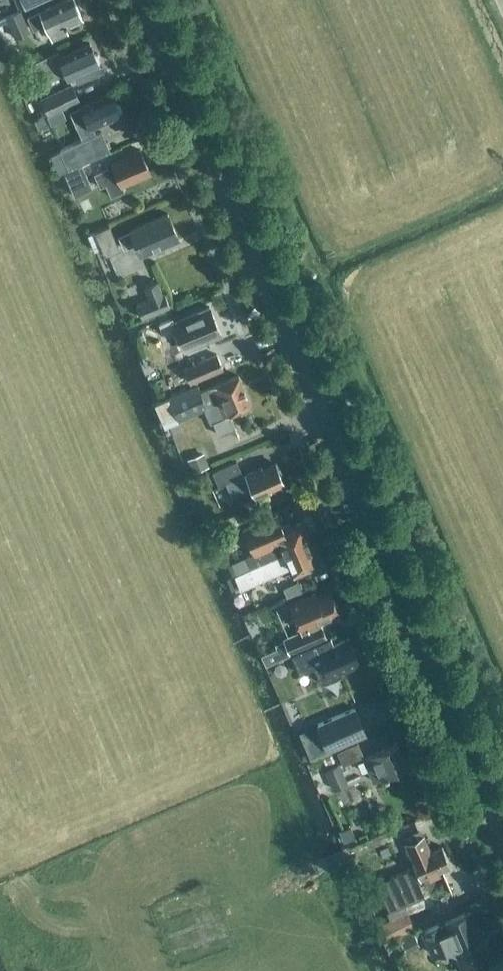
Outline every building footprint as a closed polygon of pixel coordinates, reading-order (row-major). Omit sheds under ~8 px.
[(82,18),(74,0),(64,0),(40,10),(27,16),(33,30),(46,24),(49,32),(48,32),(52,40),(66,33),(63,26),(82,18)] [(29,32),(20,11),(7,16),(16,37),(29,32)] [(98,63),(100,59),(97,53),(93,52),(90,43),(61,56),(58,51),(35,61),(43,81),(66,72),(68,78),(75,75),(78,82),(101,72),(98,65),(99,65),(98,63)] [(61,108),(79,99),(71,82),(41,96),(49,113),(61,108)] [(81,106),(70,111),(76,125),(82,138),(94,133),(91,126),(121,114),(120,112),(122,108),(119,102),(115,101),(111,92),(81,106)] [(49,113),(47,114),(50,122),(51,123),(65,117),(61,108),(49,113)] [(47,114),(33,120),(37,128),(50,122),(47,114)] [(91,137),(60,150),(69,168),(99,155),(109,151),(100,132),(91,137)] [(94,174),(100,187),(106,184),(111,196),(124,191),(122,184),(150,172),(140,150),(112,162),(113,166),(94,174)] [(92,188),(82,165),(64,172),(74,196),(92,188)] [(140,252),(177,236),(167,214),(118,235),(123,248),(137,242),(140,252)] [(102,248),(105,256),(120,249),(109,226),(95,232),(102,248)] [(95,232),(87,235),(95,250),(95,251),(102,248),(95,232)] [(142,318),(170,306),(164,293),(163,293),(158,281),(144,286),(149,299),(137,304),(142,318)] [(221,334),(209,307),(173,322),(172,318),(159,323),(164,336),(176,331),(184,350),(221,334)] [(223,369),(217,354),(184,367),(190,383),(223,369)] [(238,376),(200,392),(198,386),(154,404),(164,427),(204,409),(210,423),(213,422),(218,435),(235,428),(230,415),(251,406),(238,376)] [(270,488),(284,482),(281,477),(282,475),(280,469),(277,468),(275,463),(263,469),(262,467),(242,475),(236,461),(212,472),(219,486),(226,483),(231,495),(251,486),(256,497),(271,490),(270,488)] [(251,568),(311,542),(302,521),(290,526),(289,524),(272,531),(267,530),(262,518),(242,527),(248,539),(255,535),(261,548),(245,555),(251,568)] [(240,589),(290,568),(294,577),(309,571),(308,568),(320,564),(311,542),(251,568),(227,578),(230,584),(237,581),(240,589)] [(300,631),(283,639),(290,654),(327,637),(321,623),(329,620),(327,617),(340,611),(331,590),(306,601),(304,596),(288,603),(300,631)] [(349,638),(326,648),(322,640),(291,654),(300,673),(313,667),(321,683),(342,674),(340,670),(359,662),(358,660),(359,656),(357,650),(353,649),(349,638)] [(277,647),(261,654),(266,664),(290,654),(283,639),(275,643),(277,647)] [(330,749),(366,734),(354,707),(319,722),(330,749)] [(343,764),(363,755),(358,743),(337,751),(343,764)] [(373,781),(407,766),(397,743),(363,757),(373,781)] [(335,788),(346,783),(338,765),(327,770),(335,788)] [(415,867),(390,877),(403,905),(423,896),(417,882),(416,880),(450,865),(442,846),(431,851),(424,835),(405,843),(412,859),(415,867)] [(444,950),(460,957),(466,970),(491,960),(470,911),(445,922),(446,924),(438,927),(438,925),(423,932),(433,955),(444,950)] [(411,930),(399,935),(406,950),(418,944),(411,930)]
